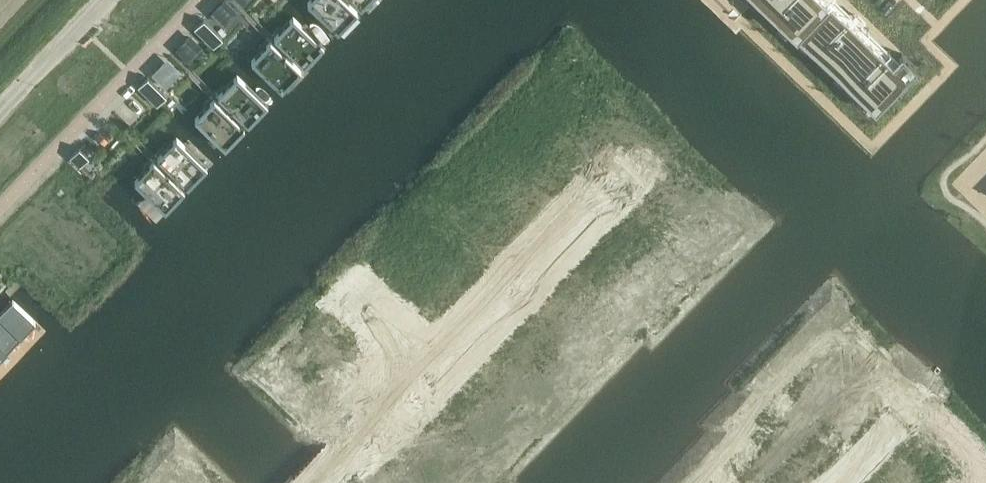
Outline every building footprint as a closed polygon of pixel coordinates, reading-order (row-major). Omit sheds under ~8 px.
[(261,27),(303,68),(331,39),(291,0),(288,0),(261,27)] [(331,39),(360,10),(349,0),(291,0),(331,39)] [(360,10),(369,0),(349,0),(360,10)] [(875,110),(907,77),(916,67),(902,53),(892,63),(827,0),(761,0),(875,110)] [(204,19),(194,28),(204,38),(213,28),(204,19)] [(261,27),(233,57),(275,97),(303,68),(261,27)] [(213,28),(204,38),(213,47),(222,37),(213,28)] [(233,57),(205,86),(247,126),(275,97),(233,57)] [(148,77),(138,87),(148,96),(157,86),(148,77)] [(157,86),(148,96),(157,105),(166,96),(157,86)] [(205,86),(177,115),(219,155),(247,126),(205,86)] [(177,115),(145,149),(187,189),(219,155),(177,115)] [(80,148),(70,157),(80,167),(89,157),(80,148)] [(145,149),(105,191),(146,231),(187,189),(145,149)] [(0,299),(0,382),(52,328),(11,287),(0,299)] [(321,335),(308,349),(321,361),(334,348),(321,335)] [(840,341),(815,367),(827,378),(851,352),(840,341)] [(334,348),(321,361),(334,374),(347,360),(334,348)] [(308,349),(295,362),(308,375),(321,361),(308,349)] [(851,352),(827,378),(839,390),(864,364),(851,352)] [(295,362),(282,376),(295,388),(308,375),(295,362)] [(864,364),(839,390),(852,402),(877,377),(864,364)] [(308,375),(295,388),(308,401),(321,387),(308,375)] [(877,377),(852,402),(865,415),(890,389),(877,377)] [(815,378),(807,387),(813,392),(821,383),(815,378)] [(796,383),(780,399),(806,424),(822,407),(796,383)] [(821,383),(813,392),(818,398),(827,389),(821,383)] [(780,399),(765,415),(772,422),(773,420),(792,439),(806,424),(780,399)] [(841,402),(832,411),(838,417),(846,408),(841,402)] [(846,408),(838,417),(844,422),(852,414),(846,408)] [(772,422),(757,437),(783,461),(798,445),(792,439),(773,420),(772,422)] [(826,432),(820,438),(829,446),(835,440),(826,432)] [(939,436),(914,462),(927,474),(951,449),(939,436)] [(757,437),(742,453),(767,477),(783,461),(757,437)] [(820,438),(815,443),(823,452),(829,446),(820,438)] [(903,462),(894,471),(900,476),(908,468),(903,462)] [(908,468),(900,476),(906,482),(914,473),(908,468)] [(798,476),(805,482),(809,482),(813,479),(804,471),(798,476)] [(189,482),(210,482),(199,472),(189,482)]
